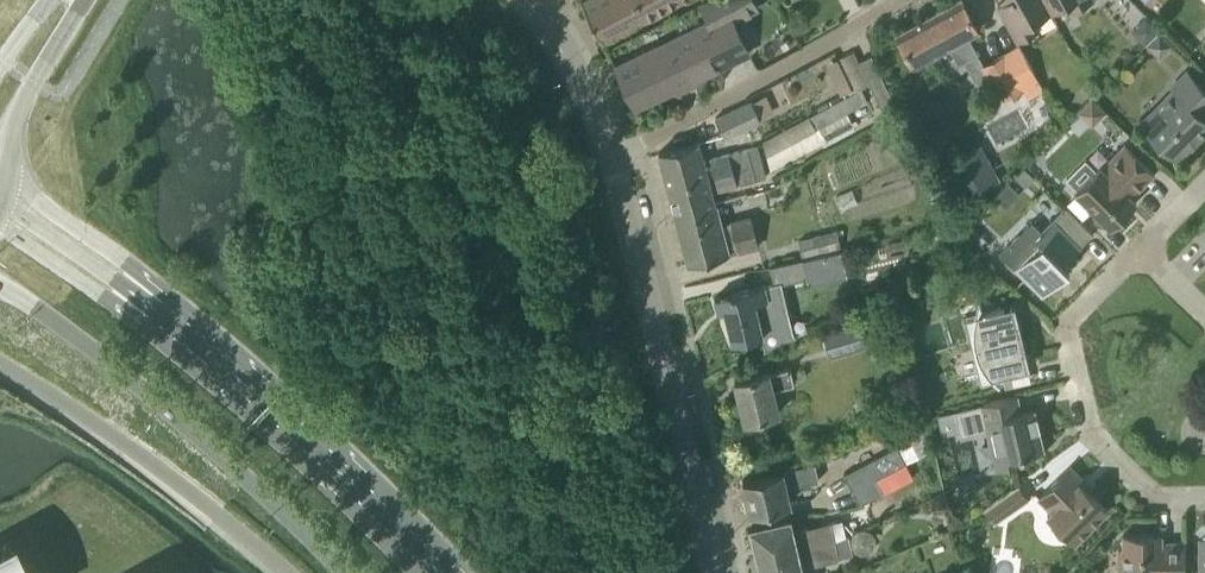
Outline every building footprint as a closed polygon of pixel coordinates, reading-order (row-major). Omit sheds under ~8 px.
[(603,41),(680,0),(581,0),(603,41)] [(615,66),(634,107),(750,51),(734,19),(757,7),(753,0),(705,0),(701,2),(709,20),(615,66)] [(964,60),(975,54),(965,36),(978,29),(962,0),(957,0),(898,32),(915,64),(949,45),(958,62),(964,60)] [(1051,11),(1045,0),(1005,0),(998,4),(1018,40),(1040,28),(1035,19),(1051,11)] [(1092,0),(1045,0),(1051,11),(1067,2),(1072,11),(1092,0)] [(1159,30),(1146,43),(1160,56),(1173,43),(1159,30)] [(995,91),(1018,79),(1023,89),(1040,80),(1019,41),(1003,50),(1004,51),(983,63),(980,64),(990,83),(995,91)] [(853,50),(839,57),(854,90),(862,86),(868,83),(853,50)] [(899,112),(882,75),(871,54),(858,60),(869,81),(887,119),(899,112)] [(1152,132),(1152,135),(1164,146),(1167,146),(1178,158),(1196,141),(1196,142),(1204,133),(1204,116),(1204,115),(1204,88),(1187,70),(1172,85),(1174,87),(1141,121),(1152,132)] [(868,100),(862,86),(763,140),(767,153),(815,127),(822,142),(853,125),(875,114),(868,100)] [(1107,110),(1092,95),(1077,110),(1091,125),(1107,110)] [(752,100),(748,101),(716,117),(725,137),(761,120),(752,100)] [(705,167),(698,140),(659,151),(669,188),(747,164),(743,149),(711,158),(713,165),(705,167)] [(981,143),(944,164),(964,199),(1001,179),(981,143)] [(1081,197),(1095,211),(1093,213),(1094,218),(1098,222),(1099,223),(1104,224),(1107,222),(1111,226),(1136,200),(1131,195),(1155,172),(1125,143),(1102,166),(1100,164),(1074,190),(1081,197)] [(678,223),(717,210),(712,191),(766,176),(757,145),(743,149),(747,164),(669,188),(678,223)] [(1026,185),(1034,176),(1024,166),(1016,175),(1026,185)] [(1015,267),(1042,294),(1069,267),(1064,262),(1093,233),(1066,206),(1036,236),(1041,241),(1015,267)] [(717,210),(678,223),(689,263),(759,244),(751,216),(721,225),(717,210)] [(837,228),(797,239),(802,255),(841,245),(837,228)] [(842,248),(803,258),(771,265),(775,284),(807,276),(846,267),(842,248)] [(732,340),(760,333),(764,348),(763,348),(764,349),(788,338),(778,294),(768,296),(765,283),(731,291),(731,292),(715,296),(718,309),(725,307),(732,340)] [(977,310),(976,312),(965,315),(976,358),(972,359),(977,379),(980,378),(991,375),(993,377),(999,382),(1000,381),(993,375),(1027,367),(1024,354),(1027,354),(1018,316),(1015,316),(1012,303),(978,311),(981,303),(980,303),(977,310)] [(874,342),(866,320),(823,334),(831,356),(874,342)] [(735,379),(745,420),(779,411),(773,388),(794,382),(790,366),(769,371),(735,379)] [(1035,406),(1029,408),(1022,409),(1018,394),(954,409),(961,435),(986,429),(995,468),(1024,461),(1022,453),(1045,448),(1035,406)] [(917,421),(892,435),(897,445),(905,460),(931,447),(917,421)] [(897,445),(875,457),(844,473),(853,490),(877,478),(884,474),(906,462),(905,460),(897,445)] [(750,507),(751,511),(790,501),(787,487),(819,479),(815,461),(743,478),(747,493),(744,496),(746,505),(750,507)] [(1047,513),(1066,531),(1075,541),(1108,509),(1082,484),(1085,480),(1070,465),(1038,496),(1051,509),(1047,513)] [(877,478),(853,490),(860,504),(884,491),(877,478)] [(1029,498),(1019,483),(984,508),(994,523),(1029,498)] [(941,494),(928,500),(934,512),(947,507),(941,494)] [(842,518),(830,521),(800,528),(802,536),(796,538),(790,516),(751,525),(758,557),(835,539),(846,534),(842,518)] [(846,534),(835,539),(839,557),(853,554),(848,534),(846,534)] [(1161,534),(1123,534),(1123,548),(1119,548),(1119,567),(1123,567),(1123,572),(1185,572),(1185,541),(1162,541),(1161,534)] [(835,539),(758,557),(762,572),(803,572),(800,557),(806,556),(808,564),(839,557),(835,539)] [(6,543),(0,546),(0,572),(23,572),(6,543)]
